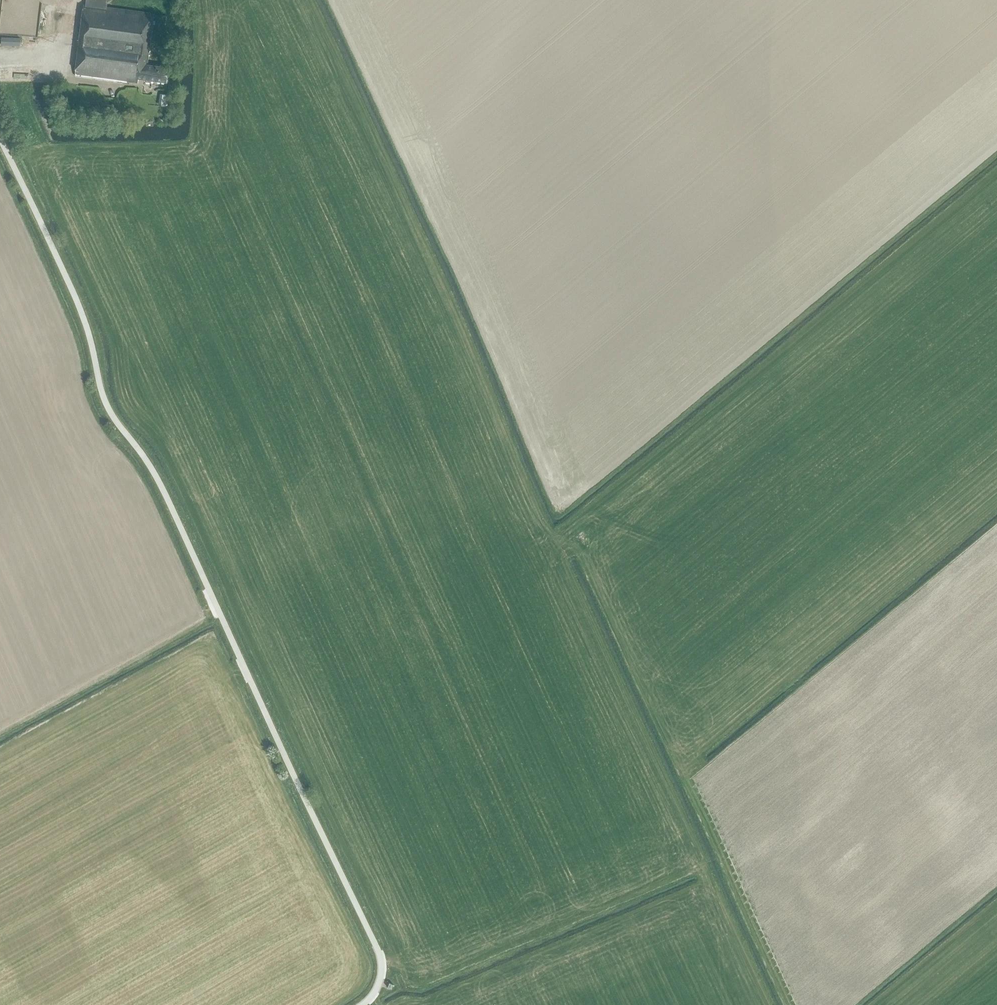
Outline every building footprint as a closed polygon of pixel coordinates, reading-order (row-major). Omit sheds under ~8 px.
[(151,81),(165,82),(167,68),(146,65),(153,14),(107,8),(108,0),(86,0),(85,5),(83,5),(75,76),(127,83),(127,82),(137,83),(138,79),(143,80),(144,82),(150,82),(151,81)] [(15,80),(29,80),(30,69),(15,68),(15,80)] [(159,105),(168,106),(170,94),(161,93),(159,105)]
